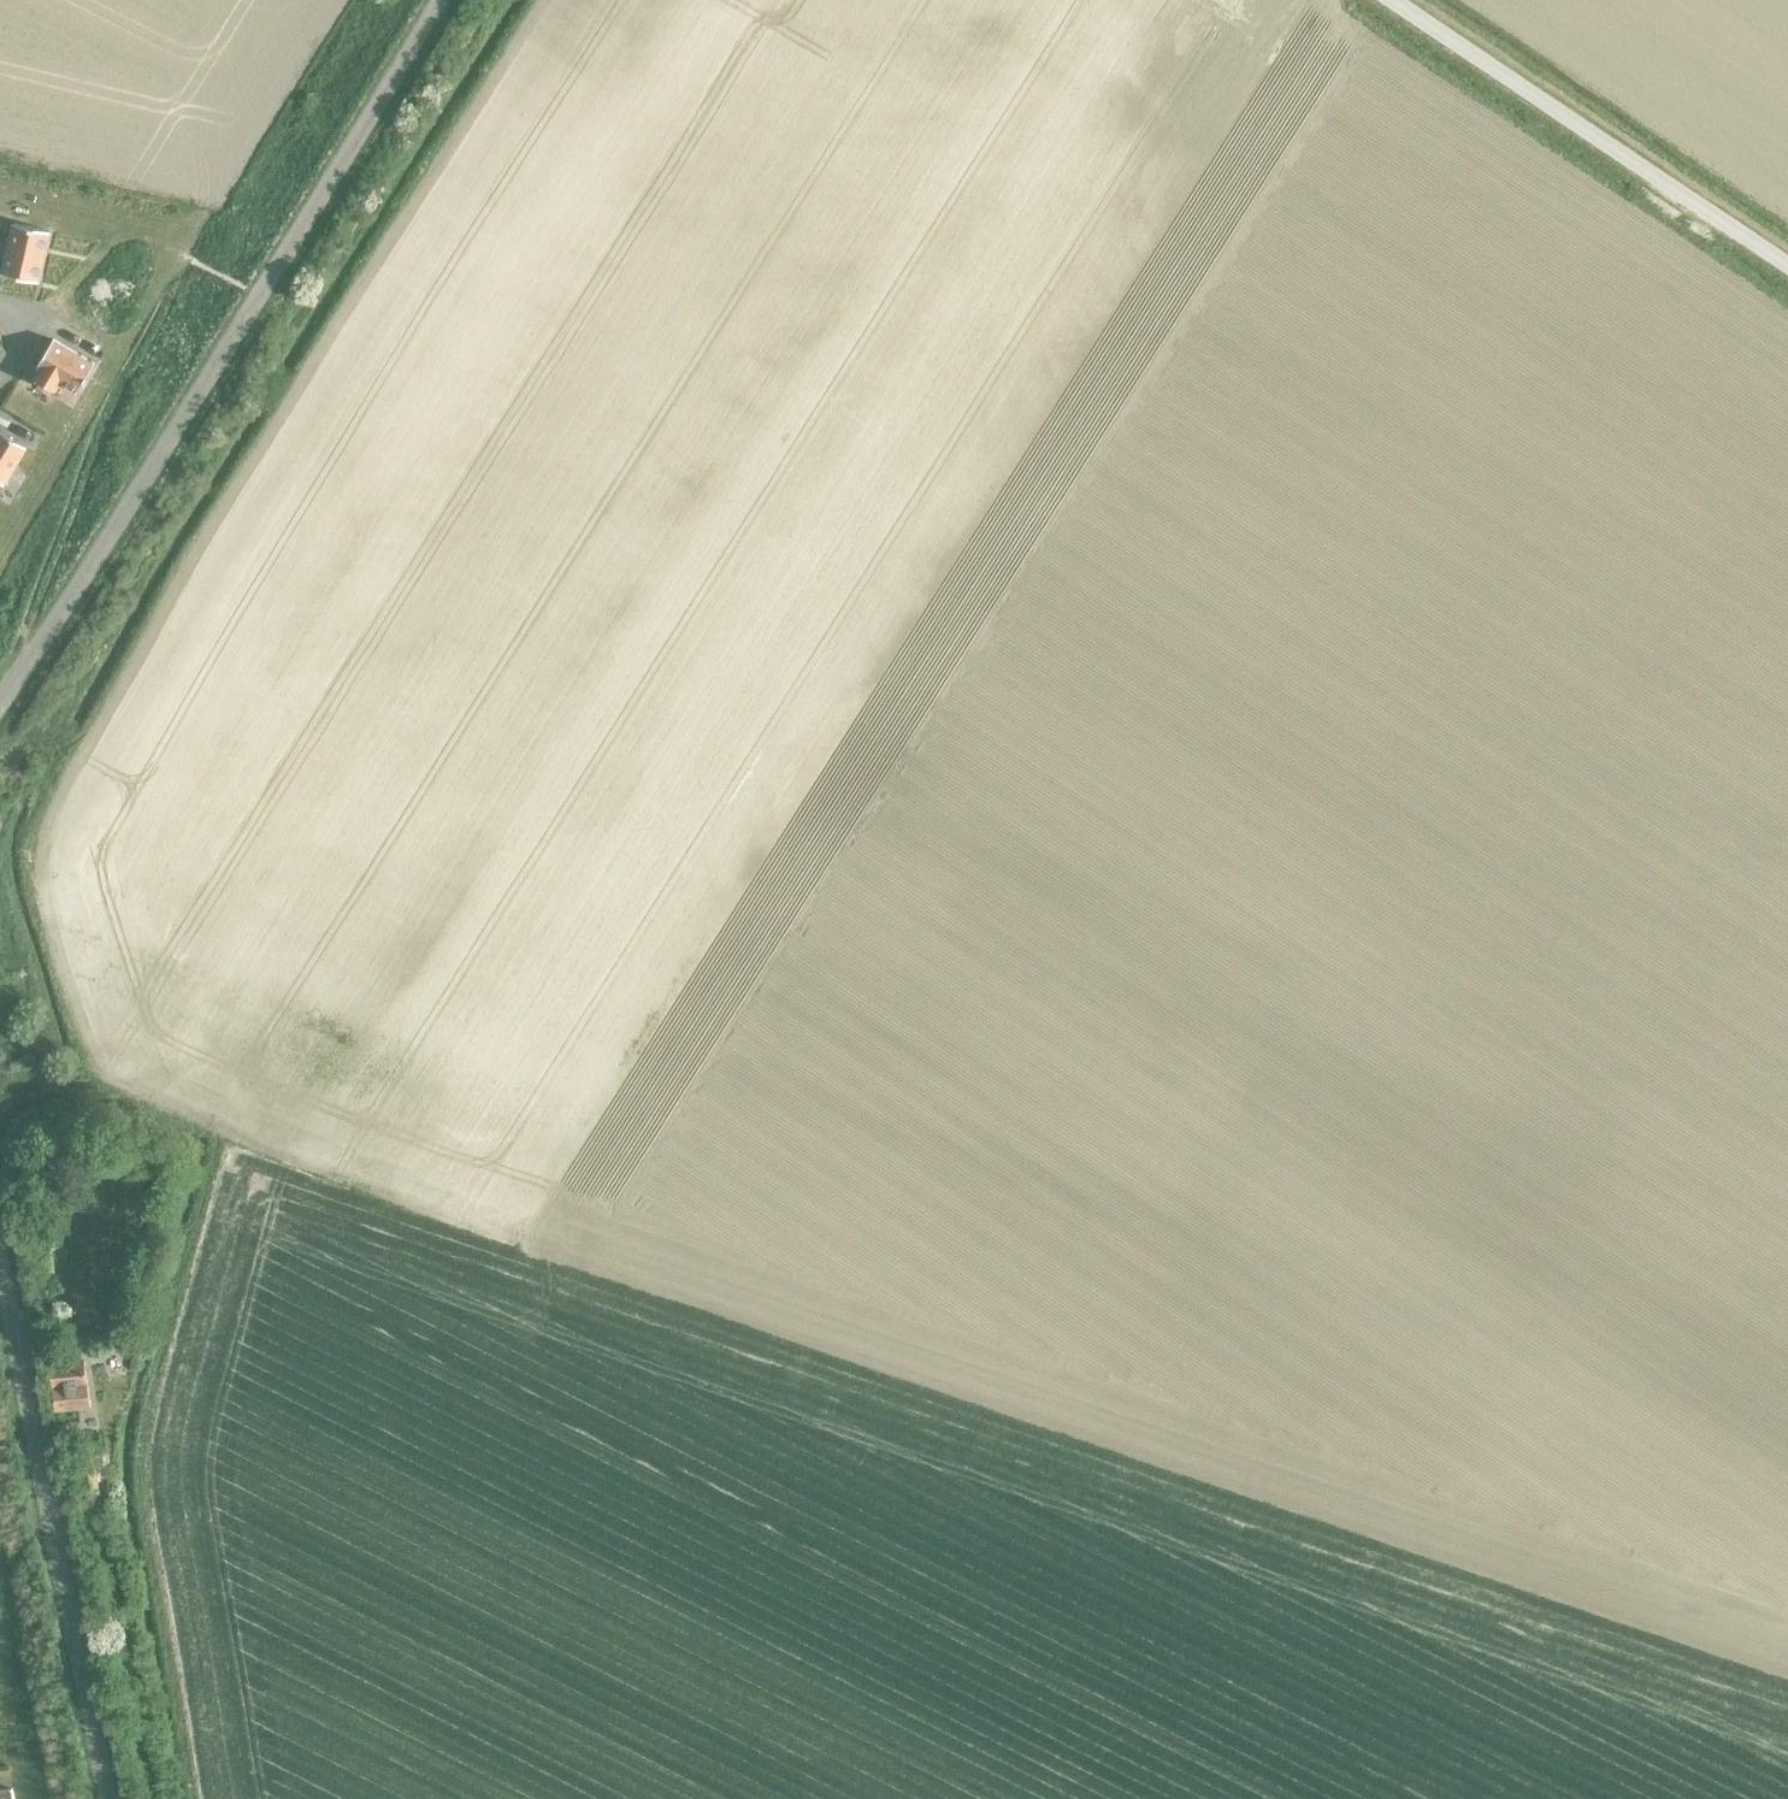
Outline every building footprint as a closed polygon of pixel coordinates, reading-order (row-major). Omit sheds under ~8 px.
[(37,283),(49,232),(12,223),(8,241),(1,274),(8,276),(37,283)] [(93,364),(52,340),(35,368),(38,370),(35,376),(56,389),(60,383),(76,393),(93,364)] [(0,431),(0,484),(3,485),(26,447),(0,431)] [(52,1412),(88,1405),(80,1359),(44,1366),(52,1412)] [(12,1787),(0,1789),(0,1798),(15,1798),(12,1787)]
